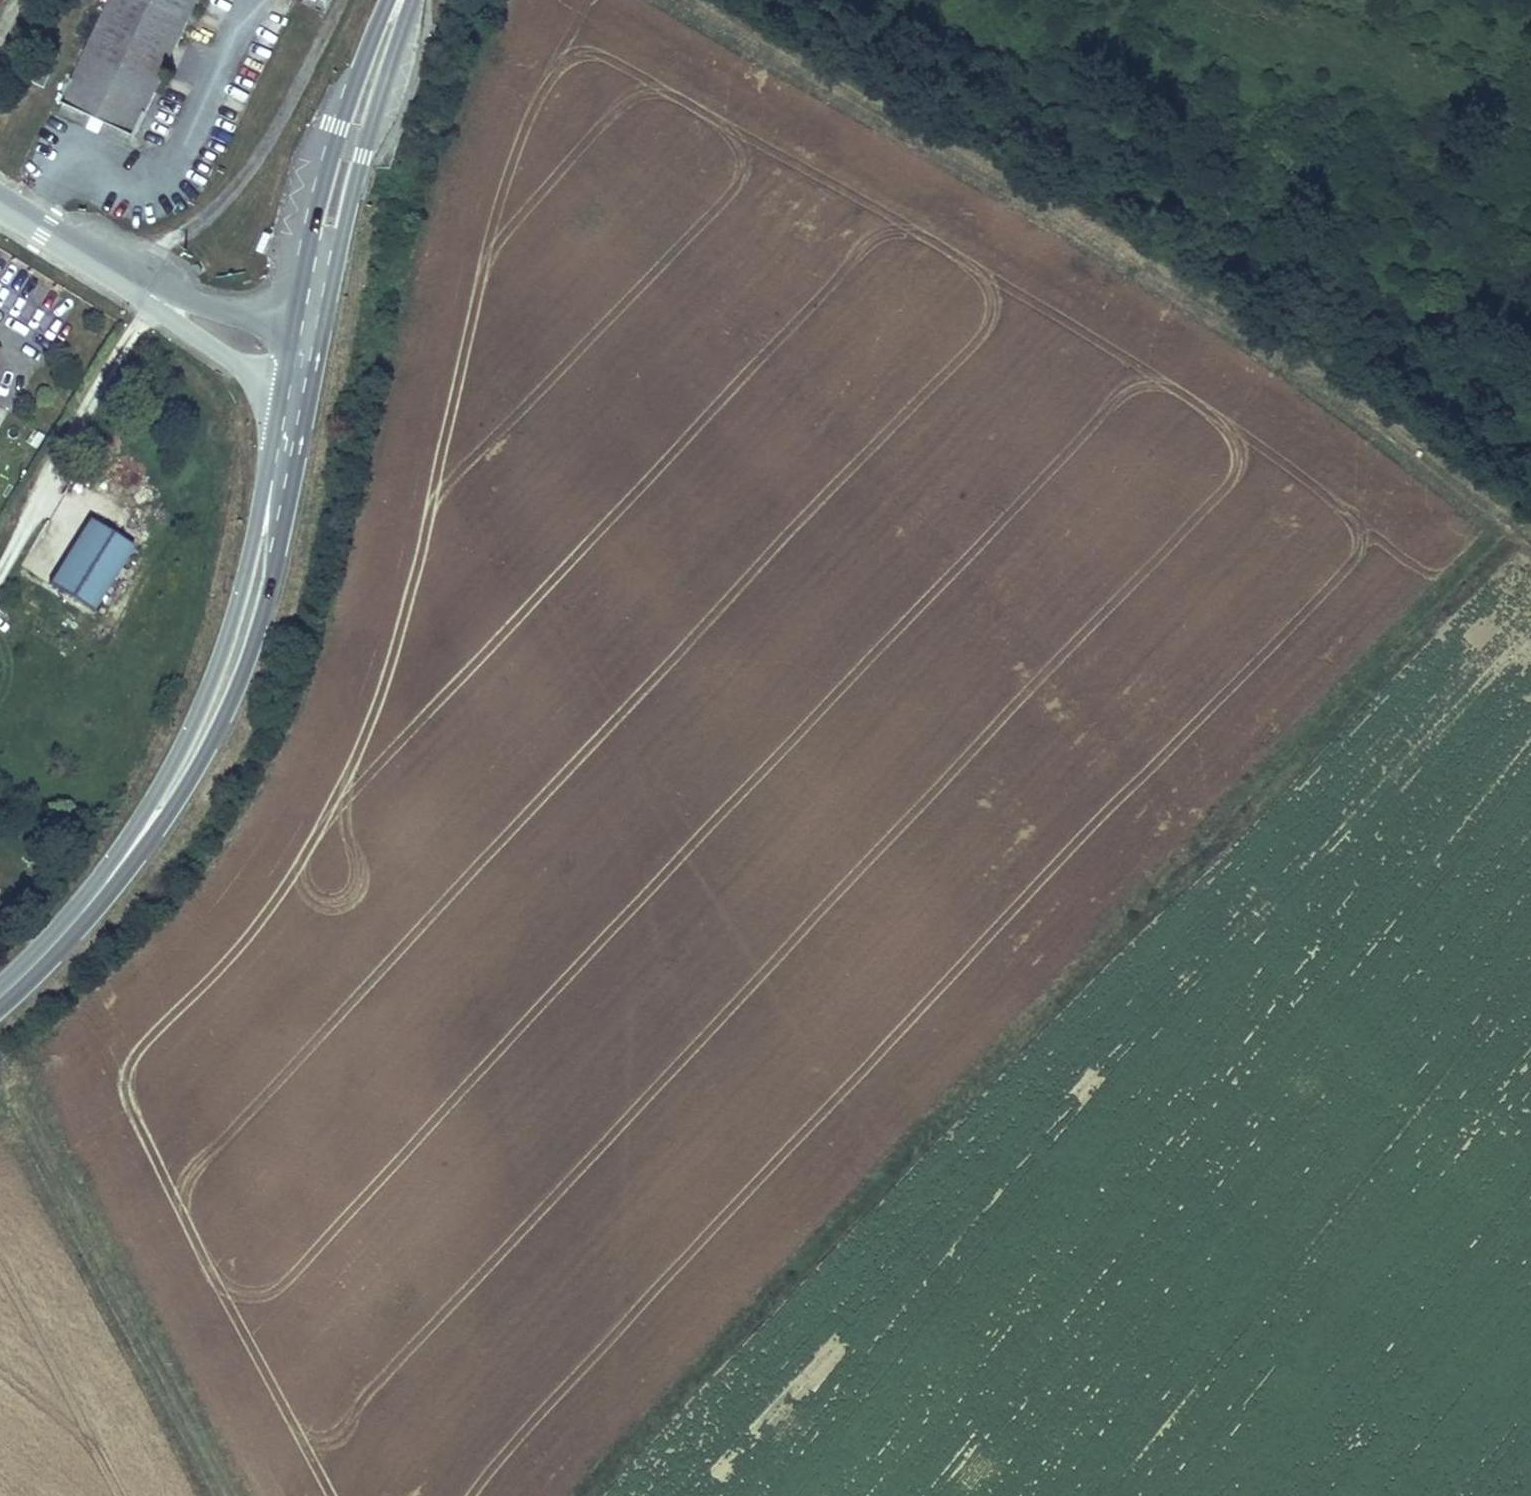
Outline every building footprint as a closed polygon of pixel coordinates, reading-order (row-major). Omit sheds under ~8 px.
[(60,110),(135,144),(201,0),(111,0),(60,110)] [(93,613),(133,549),(88,521),(48,586),(93,613)]
